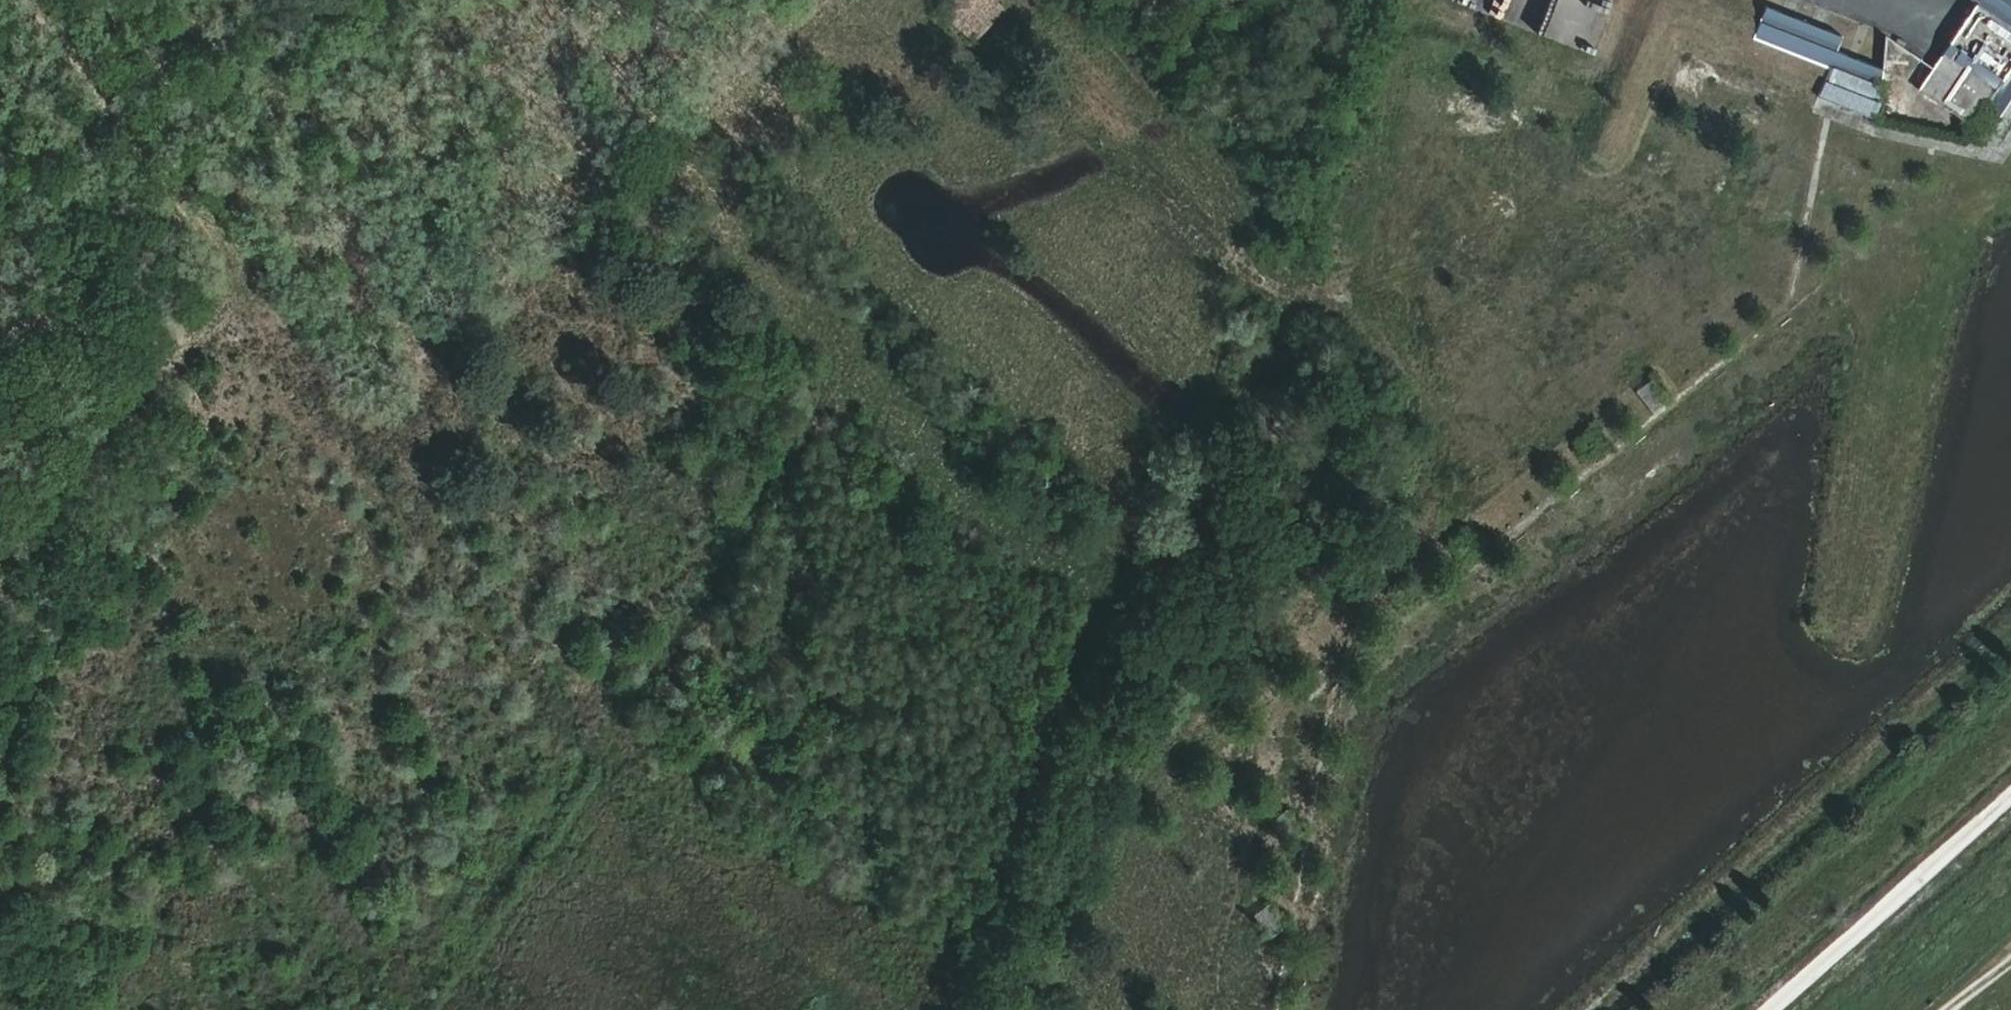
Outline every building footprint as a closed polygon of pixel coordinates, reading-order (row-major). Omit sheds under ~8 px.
[(938,3),(974,41),(1007,10),(998,0),(942,0),(938,3)] [(1587,52),(1605,0),(1549,0),(1537,35),(1587,52)] [(1919,90),(1974,127),(1987,108),(2001,118),(2010,102),(2010,0),(1979,0),(1919,90)] [(1839,50),(1844,37),(1768,7),(1755,39),(1882,88),(1880,67),(1839,50)] [(1636,390),(1651,412),(1669,400),(1655,378),(1636,390)] [(1272,937),(1290,924),(1272,901),(1254,914),(1272,937)]
